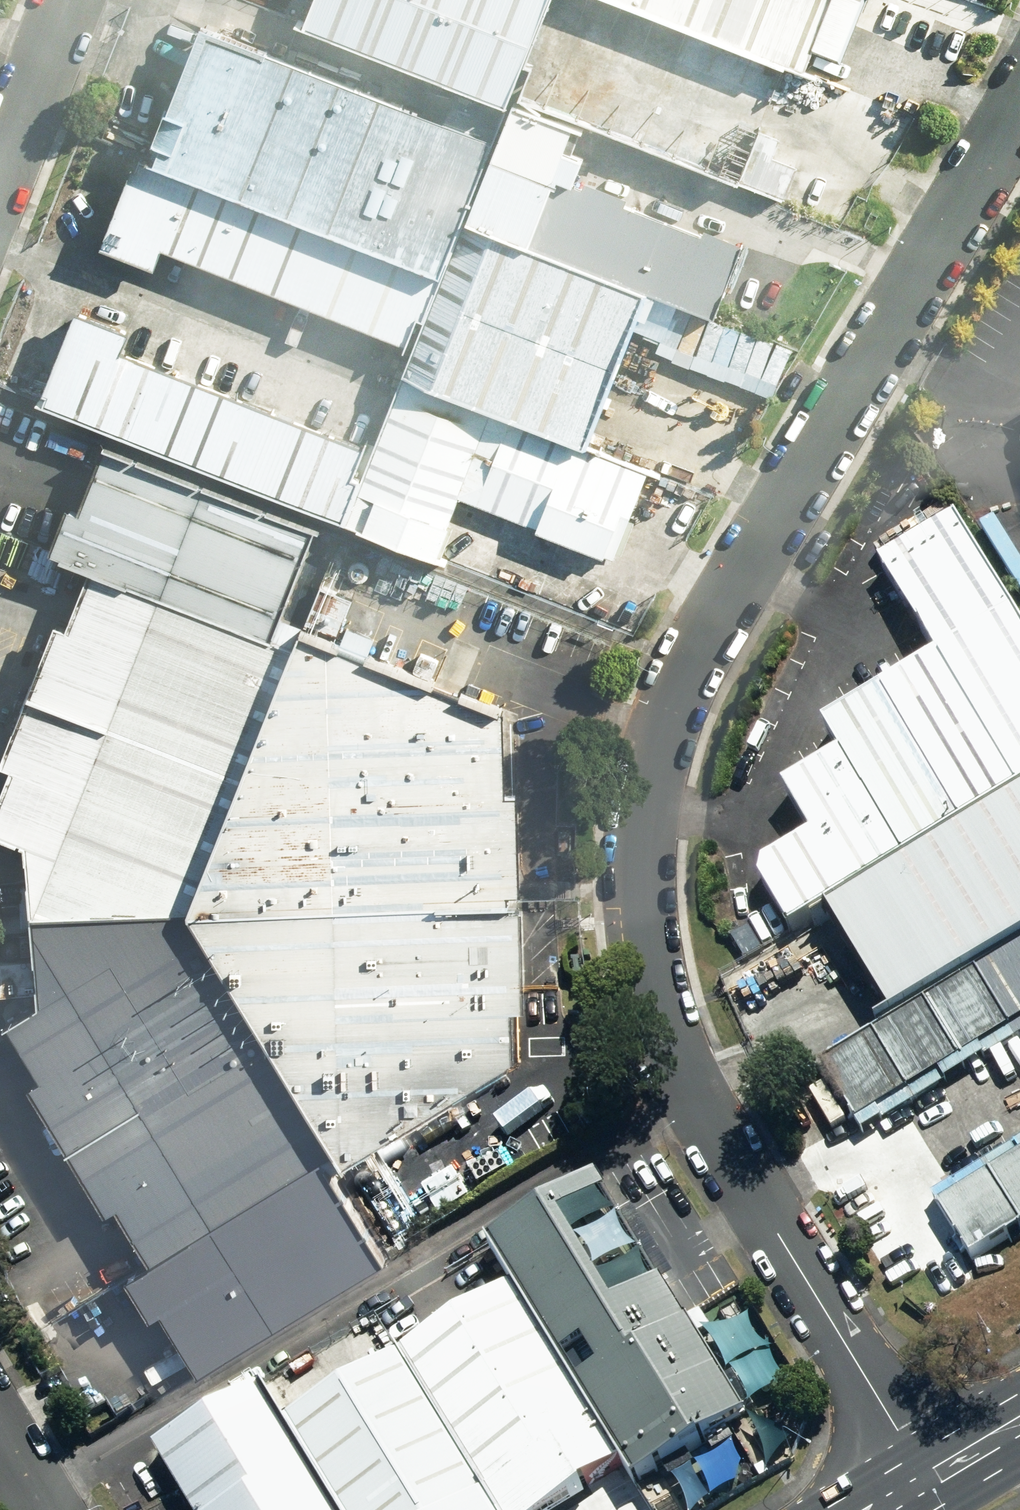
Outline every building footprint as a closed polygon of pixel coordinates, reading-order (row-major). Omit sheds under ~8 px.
[(309,24),(517,107),(560,0),(319,0),(309,24)] [(621,0),(560,0),(521,98),(749,189),(797,70),(621,0)] [(797,70),(817,78),(848,0),(621,0),(797,70)] [(450,274),(471,223),(505,137),(216,24),(160,163),(450,274)] [(749,189),(521,98),(505,137),(471,223),(652,295),(717,321),(767,196),(749,189)] [(412,370),(450,274),(160,163),(137,154),(100,247),(412,370)] [(652,295),(471,223),(450,274),(412,370),(409,376),(500,412),(588,447),(652,295)] [(47,394),(351,515),(381,444),(76,323),(47,394)] [(500,412),(409,376),(381,444),(351,515),(443,550),(462,505),(500,412)] [(588,447),(500,412),(462,505),(611,566),(649,471),(588,447)] [(50,562),(270,649),(309,552),(89,464),(50,562)] [(796,939),(832,917),(1019,803),(1019,640),(958,538),(891,579),(945,668),(832,736),(850,767),(792,802),(818,846),(760,881),(796,939)] [(270,649),(81,574),(0,776),(0,840),(28,850),(30,932),(196,919),(292,661),(270,649)] [(196,919),(344,1178),(528,1067),(513,713),(304,636),(292,661),(196,919)] [(832,917),(896,1028),(1019,953),(1019,803),(832,917)] [(41,1010),(8,1034),(200,1376),(394,1260),(344,1178),(196,919),(30,932),(41,1010)] [(825,1079),(862,1138),(1019,1043),(1019,961),(825,1079)] [(935,1213),(971,1273),(1019,1244),(1019,1161),(935,1213)] [(507,1303),(618,1491),(737,1421),(601,1192),(482,1262),(507,1303)] [(484,1509),(586,1509),(618,1491),(507,1303),(399,1368),(484,1509)] [(333,1509),(484,1509),(399,1368),(288,1434),(333,1509)] [(266,1399),(155,1464),(182,1509),(332,1509),(266,1399)]
